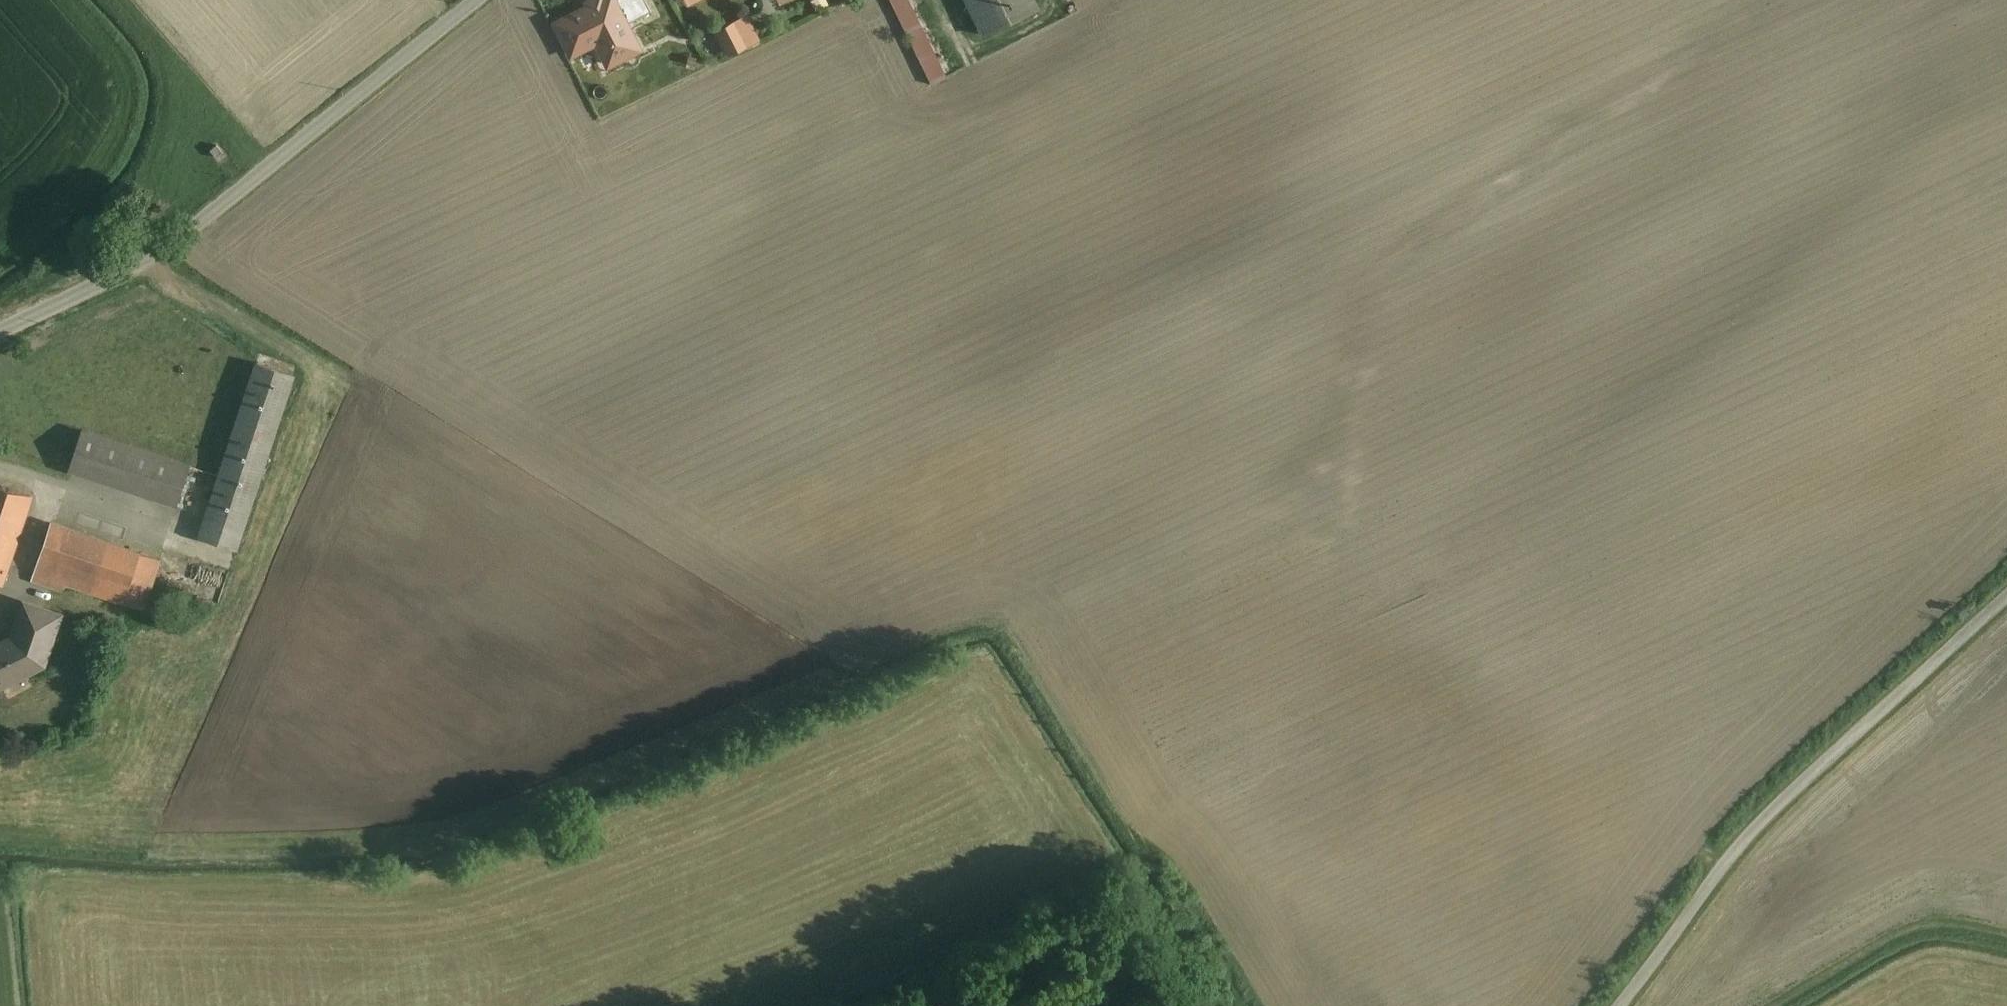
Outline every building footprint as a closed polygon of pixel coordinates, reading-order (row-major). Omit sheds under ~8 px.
[(931,85),(947,77),(909,0),(889,0),(931,85)] [(1032,0),(967,0),(984,35),(1036,8),(1032,0)] [(746,17),(718,31),(728,52),(757,38),(746,17)] [(217,145),(210,150),(216,157),(223,152),(217,145)] [(292,376),(255,365),(219,477),(199,540),(236,552),(292,376)] [(189,467),(81,432),(68,472),(175,507),(189,467)] [(30,500),(0,489),(0,580),(30,500)] [(157,561),(50,524),(30,580),(65,592),(69,582),(141,607),(157,561)] [(60,614),(25,603),(13,637),(0,643),(0,686),(2,687),(20,678),(21,676),(43,664),(60,614)]
